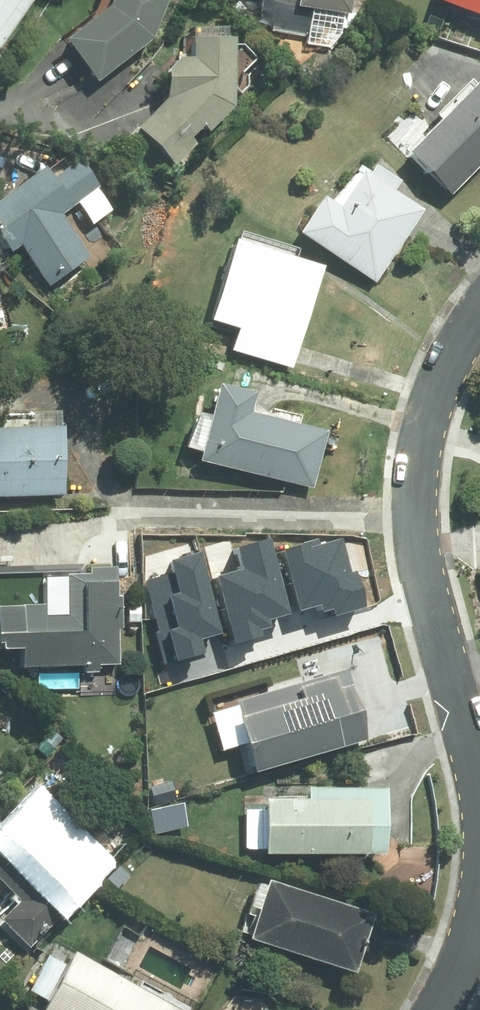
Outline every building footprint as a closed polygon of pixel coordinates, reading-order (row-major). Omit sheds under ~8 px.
[(21,7),(20,4),(23,0),(0,0),(0,40),(21,7)] [(52,48),(85,90),(140,47),(156,0),(99,0),(94,15),(52,48)] [(343,0),(232,0),(253,2),(252,12),(268,13),(266,35),(301,39),(303,17),(341,20),(343,0)] [(422,8),(476,25),(474,31),(479,33),(479,0),(424,0),(422,8)] [(217,48),(175,49),(175,60),(168,60),(168,69),(162,68),(148,81),(149,91),(152,108),(122,141),(164,173),(184,152),(178,146),(189,134),(196,139),(220,115),(217,48)] [(395,160),(440,203),(479,161),(479,108),(462,91),(395,160)] [(308,204),(288,240),(369,287),(411,217),(385,202),(395,184),(362,165),(352,182),(345,178),(317,207),(308,204)] [(0,198),(0,260),(10,253),(41,292),(82,260),(51,221),(85,195),(63,167),(38,187),(29,175),(0,198)] [(294,367),(326,267),(235,238),(209,319),(242,330),(236,349),(294,367)] [(258,392),(222,384),(204,459),(318,486),(331,429),(253,411),(258,392)] [(50,433),(0,436),(0,503),(54,500),(50,433)] [(233,549),(238,569),(217,575),(237,644),(264,636),(262,629),(271,627),(269,619),(291,613),(270,539),(233,549)] [(318,539),(283,549),(301,611),(318,606),(321,615),(332,611),(334,618),(367,608),(356,573),(351,574),(341,541),(321,547),(318,539)] [(165,664),(206,653),(202,639),(223,633),(201,553),(171,561),(174,571),(145,579),(160,630),(156,631),(165,664)] [(106,574),(78,575),(78,581),(56,581),(57,621),(34,622),(33,611),(9,612),(9,614),(0,614),(0,657),(11,656),(12,673),(110,670),(108,635),(113,635),(112,602),(107,602),(106,574)] [(352,748),(336,692),(325,695),(321,684),(285,695),(289,707),(224,726),(240,781),(352,748)] [(371,862),(372,797),(293,796),(293,808),(259,808),(259,786),(243,786),(243,858),(250,858),(250,862),(371,862)] [(11,814),(0,826),(0,899),(9,907),(0,917),(0,935),(15,950),(34,930),(39,934),(86,885),(11,814)] [(254,889),(236,947),(342,980),(360,921),(254,889)] [(33,1009),(161,1009),(61,958),(33,1009)]
